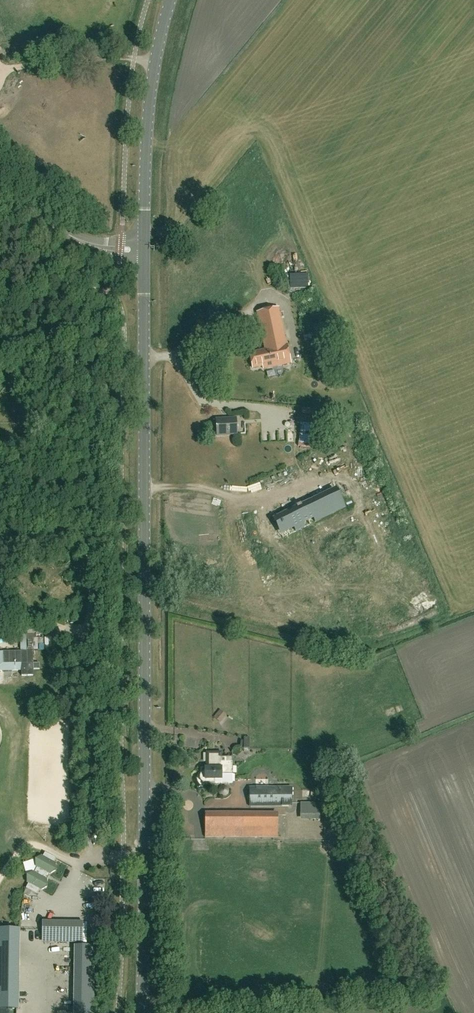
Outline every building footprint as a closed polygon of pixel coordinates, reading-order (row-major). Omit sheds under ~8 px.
[(31,187),(35,180),(29,176),(25,184),(31,187)] [(287,346),(279,308),(257,312),(263,341),(264,341),(266,350),(250,353),(253,368),(263,366),(264,369),(291,364),(287,346)] [(318,398),(327,400),(330,389),(321,387),(318,398)] [(217,435),(237,434),(236,418),(217,419),(217,435)] [(344,517),(273,515),(282,539),(344,517)] [(21,664),(22,676),(28,676),(34,675),(33,663),(33,651),(33,650),(38,650),(38,648),(42,647),(42,639),(38,639),(38,638),(33,638),(33,635),(42,635),(42,629),(26,629),(26,635),(26,651),(3,652),(3,664),(21,664)] [(221,722),(227,715),(220,710),(214,717),(221,722)] [(200,775),(200,778),(201,780),(203,782),(205,783),(214,783),(214,782),(232,783),(233,762),(222,762),(222,752),(211,752),(211,762),(207,762),(207,767),(205,767),(205,771),(204,771),(201,773),(200,775)] [(292,806),(292,787),(250,787),(250,806),(292,806)] [(301,803),(301,816),(321,817),(321,803),(301,803)] [(205,837),(278,836),(278,814),(205,814),(205,837)] [(56,858),(45,853),(42,858),(41,857),(35,860),(36,867),(38,868),(35,874),(33,873),(27,876),(28,882),(29,883),(27,888),(38,894),(40,889),(42,890),(48,887),(47,880),(45,879),(48,873),(50,874),(56,871),(55,865),(53,864),(56,858)] [(42,923),(42,939),(83,940),(83,923),(42,923)] [(20,928),(19,928),(0,928),(0,1009),(19,1010),(20,928)]
